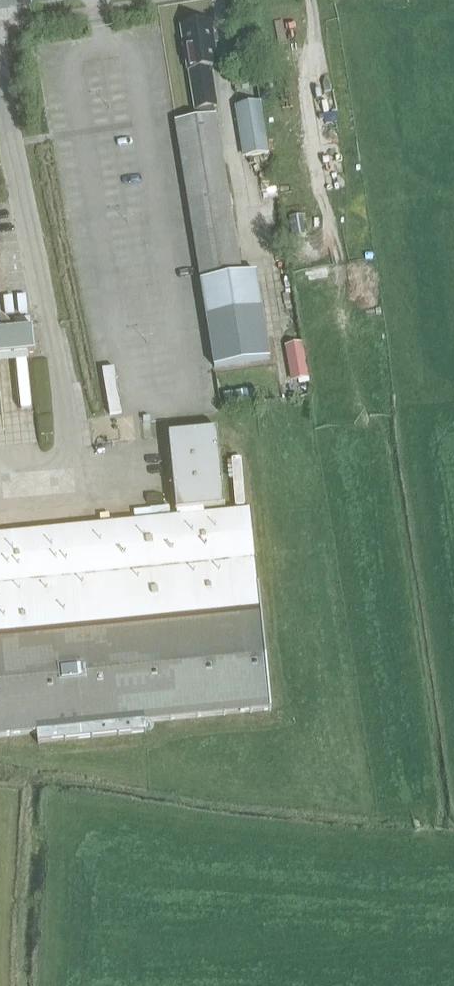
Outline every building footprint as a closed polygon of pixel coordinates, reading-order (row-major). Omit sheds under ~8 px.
[(216,107),(210,68),(217,67),(210,21),(180,26),(187,72),(188,71),(195,119),(174,122),(200,281),(214,367),(269,359),(255,272),(240,274),(214,108),(216,107)] [(243,159),(268,155),(265,138),(266,138),(260,102),(259,102),(234,106),(243,159)] [(35,353),(32,327),(10,329),(10,321),(1,313),(0,314),(0,357),(35,353)] [(288,365),(306,362),(302,343),(285,346),(288,365)] [(36,733),(38,744),(145,734),(144,723),(271,711),(251,509),(204,514),(204,509),(225,507),(217,428),(167,433),(176,516),(0,534),(0,737),(36,733)]
